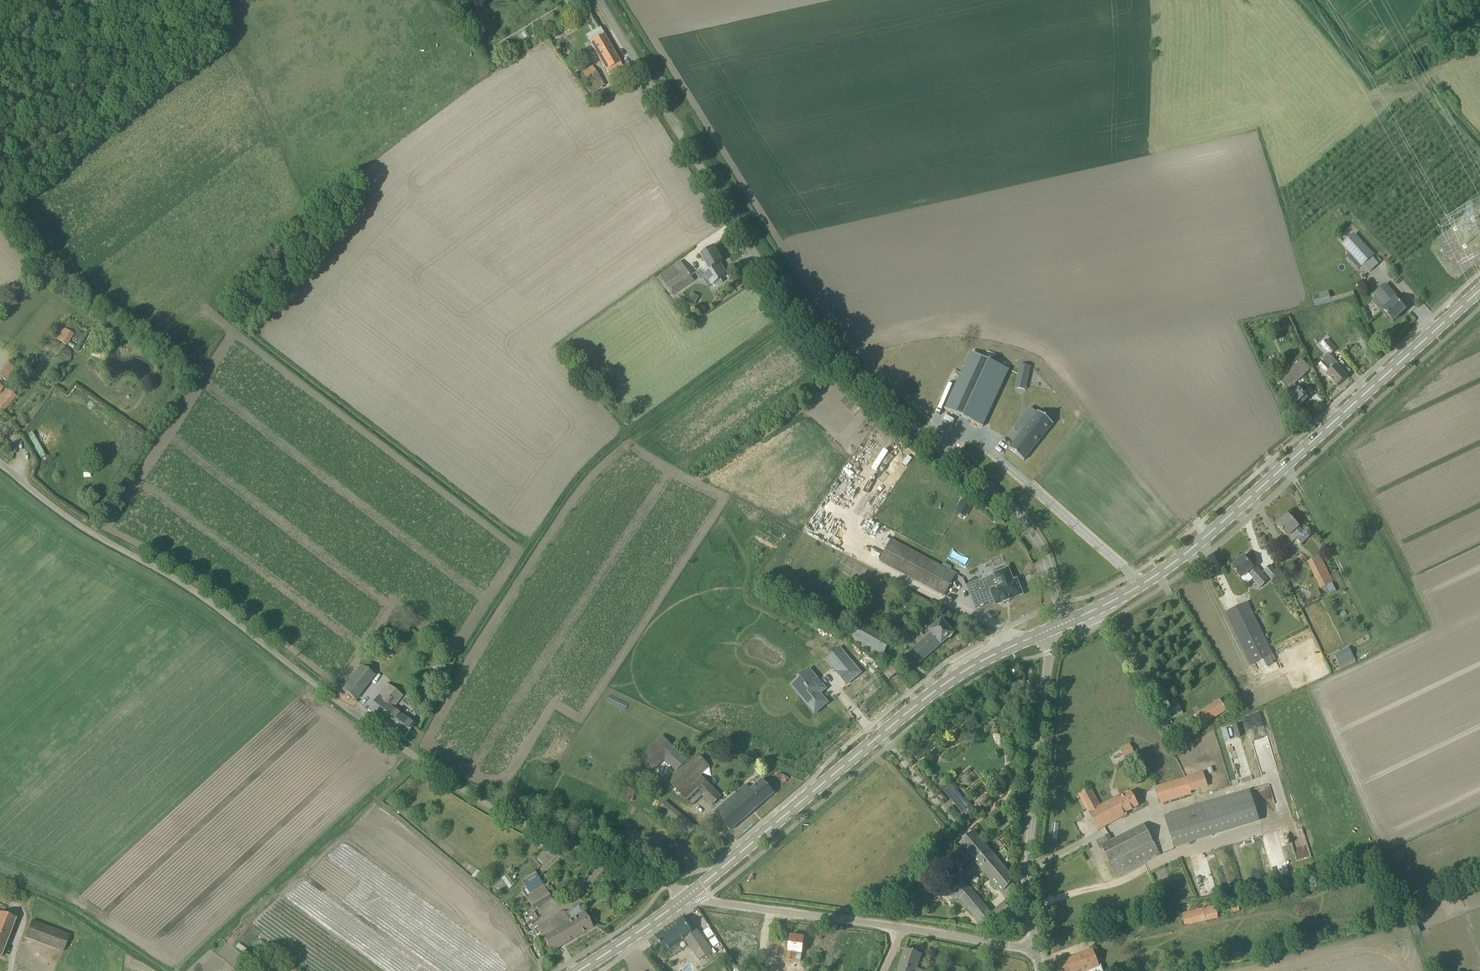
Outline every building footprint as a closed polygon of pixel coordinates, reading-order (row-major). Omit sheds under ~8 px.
[(223,16),(233,11),(228,0),(216,0),(223,16)] [(469,28),(483,20),(478,11),(469,16),(468,15),(463,18),(469,28)] [(590,43),(612,80),(626,72),(604,35),(590,43)] [(583,74),(587,81),(598,74),(592,66),(581,72),(583,74)] [(1343,245),(1362,266),(1373,256),(1354,235),(1343,245)] [(707,266),(701,269),(711,286),(713,284),(715,287),(723,282),(721,279),(727,275),(720,263),(723,262),(714,248),(701,256),(707,266)] [(681,262),(661,276),(674,294),(694,280),(681,262)] [(1399,303),(1395,299),(1397,298),(1385,285),(1375,294),(1377,297),(1386,307),(1383,310),(1382,312),(1387,317),(1388,316),(1393,321),(1405,310),(1399,303)] [(692,292),(686,302),(694,306),(699,296),(692,292)] [(73,335),(62,328),(56,339),(67,345),(73,335)] [(1324,362),(1319,367),(1337,387),(1347,377),(1337,366),(1337,365),(1338,364),(1330,355),(1336,351),(1326,340),(1320,345),(1328,354),(1322,360),(1324,362)] [(1007,368),(971,351),(944,409),(980,426),(1007,368)] [(1280,381),(1288,390),(1288,389),(1293,395),(1288,400),(1297,409),(1307,399),(1294,384),(1301,378),(1310,370),(1302,361),(1280,381)] [(0,373),(0,375),(11,382),(19,369),(7,362),(0,373)] [(1021,364),(1016,388),(1025,390),(1030,367),(1021,364)] [(8,388),(0,397),(0,409),(2,411),(16,395),(8,388)] [(1036,413),(1030,408),(1019,422),(1026,427),(1020,434),(1008,449),(1022,461),(1052,425),(1037,413),(1036,413)] [(963,496),(955,511),(965,517),(974,502),(963,496)] [(1292,543),(1297,538),(1301,543),(1309,536),(1305,531),(1303,532),(1289,516),(1277,526),(1292,543)] [(872,557),(879,561),(945,596),(956,574),(891,540),(890,541),(886,539),(884,543),(887,546),(882,555),(875,552),(872,557)] [(1324,587),(1332,583),(1334,582),(1321,555),(1308,562),(1321,589),(1324,587)] [(1241,578),(1247,572),(1261,587),(1268,581),(1254,566),(1252,567),(1243,557),(1231,567),(1241,578)] [(1265,570),(1273,579),(1279,574),(1271,565),(1265,570)] [(1008,569),(995,574),(1000,587),(981,594),(976,582),(966,586),(975,608),(994,600),(996,605),(1003,603),(1003,604),(1010,601),(1009,599),(1022,593),(1017,580),(1013,581),(1008,569)] [(856,593),(850,603),(864,612),(870,601),(856,593)] [(1263,659),(1272,654),(1247,603),(1226,613),(1251,664),(1263,659)] [(918,644),(909,652),(919,664),(941,644),(942,645),(948,640),(951,639),(952,636),(954,634),(941,620),(929,630),(932,633),(926,638),(921,632),(914,638),(918,644)] [(851,641),(852,639),(882,657),(892,641),(860,622),(859,623),(854,621),(844,638),(851,641)] [(1339,663),(1353,656),(1349,647),(1334,654),(1339,663)] [(836,657),(830,663),(836,669),(838,666),(844,672),(853,664),(848,658),(842,663),(836,657)] [(435,671),(446,668),(444,659),(433,662),(435,671)] [(375,675),(371,673),(362,666),(342,690),(356,701),(375,675)] [(897,673),(892,667),(884,673),(890,680),(897,673)] [(813,675),(805,683),(812,691),(807,695),(813,702),(811,703),(822,715),(834,704),(823,693),(827,689),(813,675)] [(402,696),(387,685),(368,710),(405,738),(414,725),(392,709),(402,696)] [(1219,701),(1195,715),(1188,719),(1195,729),(1201,725),(1225,711),(1219,701)] [(713,806),(723,796),(705,779),(715,770),(697,752),(687,761),(662,735),(641,755),(655,769),(665,759),(676,771),(668,779),(693,804),(702,795),(713,806)] [(1203,772),(1155,787),(1160,803),(1192,794),(1191,792),(1208,787),(1203,772)] [(746,784),(714,812),(730,831),(774,793),(762,779),(751,789),(746,784)] [(1104,780),(1093,785),(1097,794),(1108,789),(1104,780)] [(625,785),(620,796),(632,802),(637,791),(625,785)] [(1098,830),(1107,826),(1127,815),(1126,813),(1139,806),(1131,792),(1120,798),(1119,797),(1100,807),(1090,788),(1079,794),(1098,830)] [(1211,830),(1258,816),(1250,791),(1165,816),(1174,848),(1213,836),(1211,830)] [(665,801),(657,812),(688,837),(697,826),(665,801)] [(1098,839),(1110,864),(1116,876),(1160,855),(1145,824),(1112,840),(1109,834),(1098,839)] [(1007,900),(1005,902),(1007,905),(1020,895),(1018,890),(1014,885),(1017,883),(975,831),(959,844),(1007,900)] [(981,926),(1007,905),(1005,902),(992,913),(958,874),(946,884),(949,888),(944,892),(954,904),(959,899),(981,926)] [(525,885),(531,895),(526,898),(531,906),(533,909),(551,898),(544,887),(541,881),(538,877),(525,885)] [(1009,905),(1004,909),(1009,915),(1013,911),(1009,905)] [(1215,905),(1203,908),(1206,921),(1218,919),(1215,905)] [(1,957),(16,918),(0,912),(0,957),(1,957)] [(564,912),(536,929),(551,953),(593,927),(584,912),(570,921),(564,912)] [(685,938),(700,961),(712,952),(697,931),(693,933),(684,918),(669,927),(679,942),(685,938)] [(32,920),(25,938),(63,952),(70,934),(32,920)] [(655,937),(664,952),(679,942),(669,927),(655,937)] [(714,935),(709,928),(703,932),(708,939),(714,935)] [(787,960),(801,962),(804,938),(790,936),(787,960)] [(719,943),(716,937),(710,941),(714,947),(719,943)] [(924,970),(917,969),(922,955),(905,949),(902,959),(899,967),(898,970),(924,970)] [(1066,960),(1057,964),(1060,970),(1093,970),(1092,968),(1098,966),(1093,950),(1066,960)] [(236,966),(242,970),(246,970),(252,964),(243,956),(236,966)]
